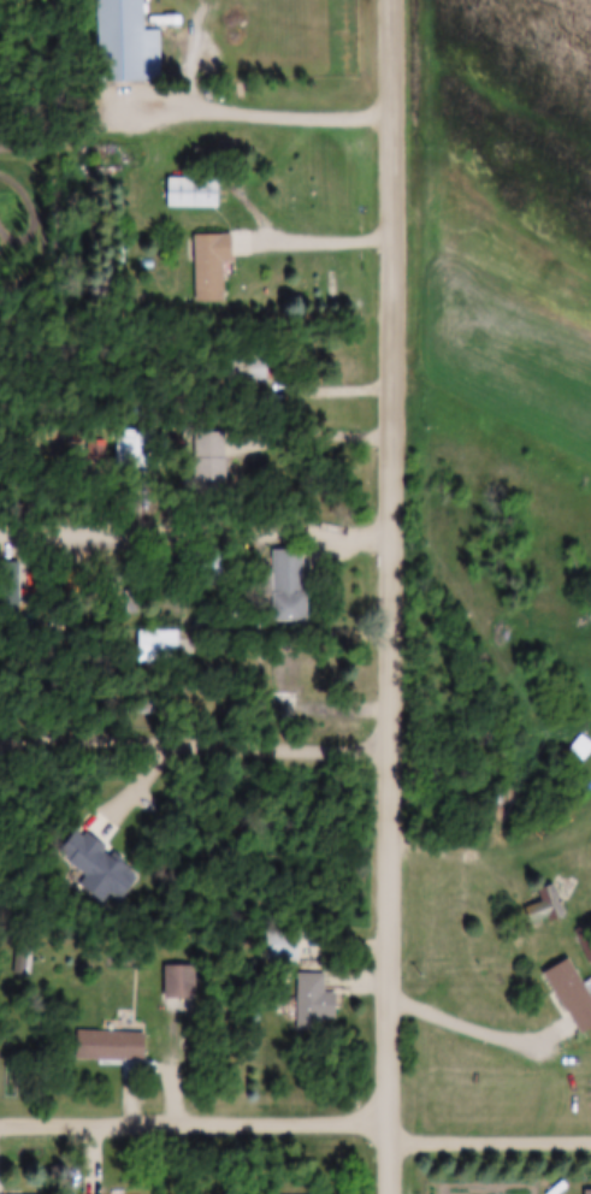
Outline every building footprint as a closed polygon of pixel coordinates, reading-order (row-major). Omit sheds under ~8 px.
[(99,83),(160,81),(158,31),(144,31),(143,0),(96,0),(99,83)] [(166,209),(218,209),(218,179),(166,179),(166,209)] [(194,235),(194,303),(223,303),(223,265),(230,265),(230,235),(194,235)] [(247,371),(239,371),(239,383),(264,383),(264,358),(247,358),(247,371)] [(154,430),(117,430),(117,470),(154,470),(154,430)] [(225,503),(225,433),(194,433),(194,503),(225,503)] [(224,550),(194,550),(194,583),(224,583),(224,550)] [(304,550),(272,550),(271,622),(303,623),(304,550)] [(107,560),(107,608),(120,608),(120,560),(107,560)] [(177,664),(177,631),(138,631),(138,664),(177,664)] [(298,724),(298,655),(270,655),(269,724),(298,724)] [(156,701),(137,701),(137,713),(156,713),(156,701)] [(81,885),(105,903),(111,894),(120,901),(138,878),(101,851),(92,864),(76,852),(69,862),(88,876),(81,885)] [(532,927),(565,913),(552,885),(536,892),(541,901),(524,909),(532,927)] [(265,961),(297,961),(297,932),(265,932),(265,961)] [(569,958),(543,973),(579,1036),(590,1029),(590,997),(569,958)] [(165,967),(165,1011),(194,1011),(194,966),(165,967)] [(296,1031),(322,1031),(322,1020),(335,1020),(335,994),(323,994),(323,974),(296,974),(296,1031)] [(76,1062),(144,1062),(144,1032),(76,1032),(76,1062)]
